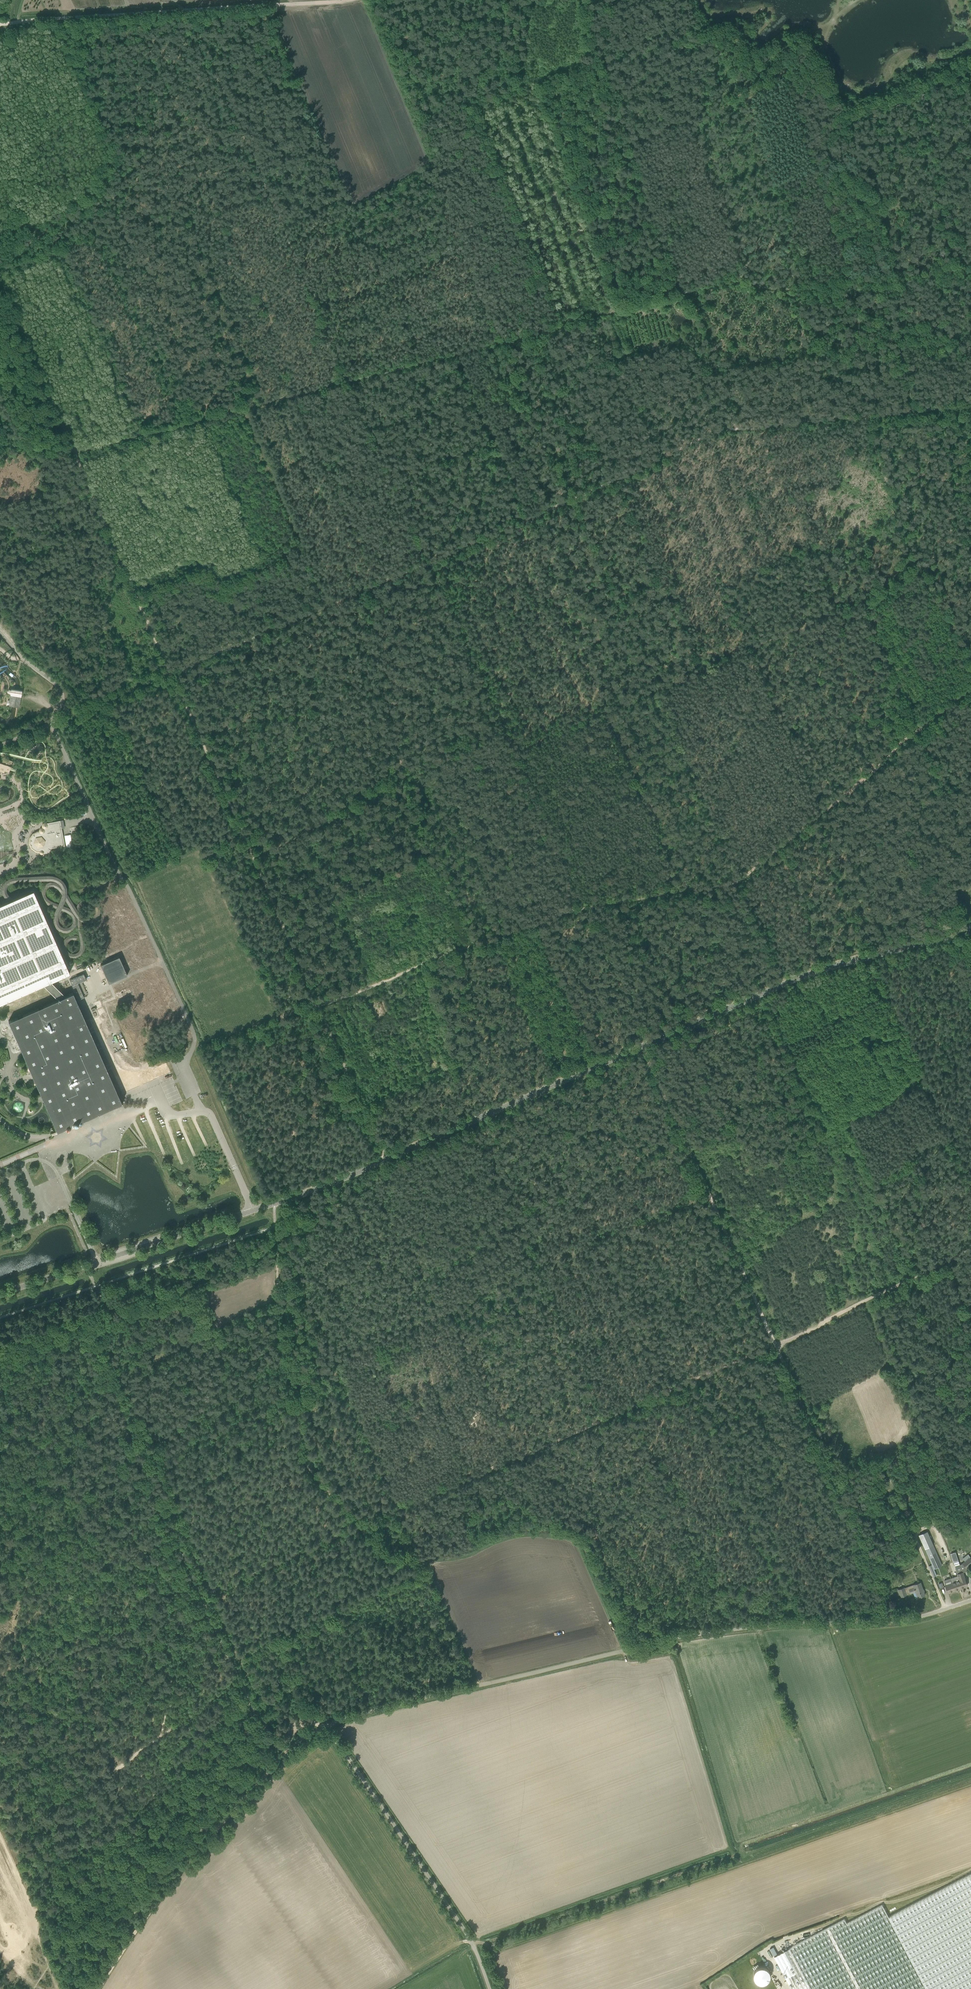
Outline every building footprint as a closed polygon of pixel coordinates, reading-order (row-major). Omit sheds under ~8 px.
[(15,689),(12,689),(11,696),(10,697),(9,705),(9,706),(12,707),(16,707),(19,708),(20,708),(23,691),(19,690),(17,690),(15,689)] [(0,768),(7,771),(9,771),(10,768),(11,764),(3,761),(0,761),(0,769),(0,768)] [(45,851),(45,852),(44,852),(44,851),(44,850),(43,850),(42,850),(42,849),(41,850),(40,850),(40,851),(40,852),(40,853),(41,854),(42,854),(43,854),(46,853),(47,854),(48,854),(48,853),(49,853),(50,852),(50,851),(50,850),(51,849),(51,848),(52,848),(65,846),(62,831),(60,820),(46,823),(45,822),(44,822),(44,823),(43,823),(42,824),(42,825),(42,827),(43,827),(43,828),(42,828),(41,828),(40,828),(40,829),(39,829),(39,830),(39,831),(39,832),(40,832),(40,833),(41,833),(42,833),(43,833),(44,833),(44,832),(45,832),(45,833),(45,834),(45,835),(46,835),(47,835),(48,835),(49,835),(50,843),(49,843),(48,843),(48,844),(47,844),(47,845),(47,846),(47,847),(47,848),(48,849),(47,849),(46,849),(45,850),(45,851)] [(39,831),(37,831),(33,833),(30,837),(29,844),(31,849),(36,852),(40,852),(40,851),(40,850),(41,850),(42,849),(42,850),(43,850),(44,850),(44,851),(44,852),(45,852),(45,851),(45,850),(46,849),(47,849),(48,849),(47,848),(47,847),(47,846),(47,845),(47,844),(48,844),(48,843),(49,843),(50,843),(49,835),(48,835),(47,835),(46,835),(45,835),(45,834),(45,833),(45,832),(44,832),(44,833),(43,833),(42,833),(41,833),(40,833),(40,832),(39,832),(39,831)] [(80,1008),(76,999),(73,992),(65,996),(50,981),(65,975),(67,974),(70,973),(33,890),(10,900),(2,903),(0,904),(0,1003),(30,990),(33,989),(39,986),(43,984),(53,994),(58,999),(40,1007),(22,1015),(8,1021),(22,1051),(23,1053),(23,1055),(24,1055),(29,1067),(37,1085),(42,1096),(43,1099),(44,1101),(54,1123),(57,1131),(72,1124),(76,1123),(102,1111),(122,1102),(117,1092),(113,1083),(109,1075),(107,1069),(106,1067),(104,1062),(100,1054),(86,1022),(80,1008)] [(119,956),(100,965),(102,968),(105,975),(109,983),(127,975),(119,956)] [(70,980),(77,999),(78,1000),(79,999),(84,997),(82,993),(78,983),(82,981),(83,980),(86,979),(84,974),(70,980)] [(82,982),(87,993),(93,991),(88,980),(82,982)] [(96,997),(98,1000),(99,1002),(113,996),(110,990),(106,992),(98,995),(96,997)] [(109,1019),(103,1006),(97,1008),(104,1022),(109,1019)] [(119,1006),(116,1008),(121,1017),(125,1015),(119,1006)] [(119,1032),(113,1021),(108,1023),(113,1034),(119,1032)] [(183,1052),(190,1045),(187,1042),(180,1048),(183,1052)] [(16,1101),(13,1108),(21,1112),(24,1105),(16,1101)] [(0,1146),(0,1155),(0,1156),(11,1152),(7,1143),(0,1146)] [(870,1489),(875,1501),(885,1496),(880,1485),(870,1489)] [(932,1564),(940,1561),(927,1531),(919,1535),(932,1564)] [(963,1563),(966,1568),(968,1566),(970,1564),(970,1563),(970,1559),(970,1558),(968,1560),(967,1560),(963,1563)] [(960,1583),(961,1587),(967,1585),(965,1578),(960,1564),(955,1566),(958,1577),(959,1578),(960,1578),(962,1583),(960,1583)] [(959,1588),(961,1587),(960,1583),(962,1583),(960,1578),(959,1578),(958,1577),(951,1580),(952,1582),(952,1583),(955,1591),(959,1589),(959,1588)] [(948,1593),(955,1591),(952,1583),(952,1582),(951,1580),(951,1579),(944,1581),(948,1593)] [(904,1587),(898,1590),(900,1597),(915,1591),(918,1597),(925,1595),(920,1582),(913,1585),(904,1588),(904,1587)] [(888,1917),(882,1905),(847,1924),(845,1919),(789,1948),(774,1956),(786,1977),(789,1983),(792,1988),(970,1988),(970,1873),(888,1917)] [(755,1966),(755,1982),(768,1982),(768,1966),(755,1966)]
